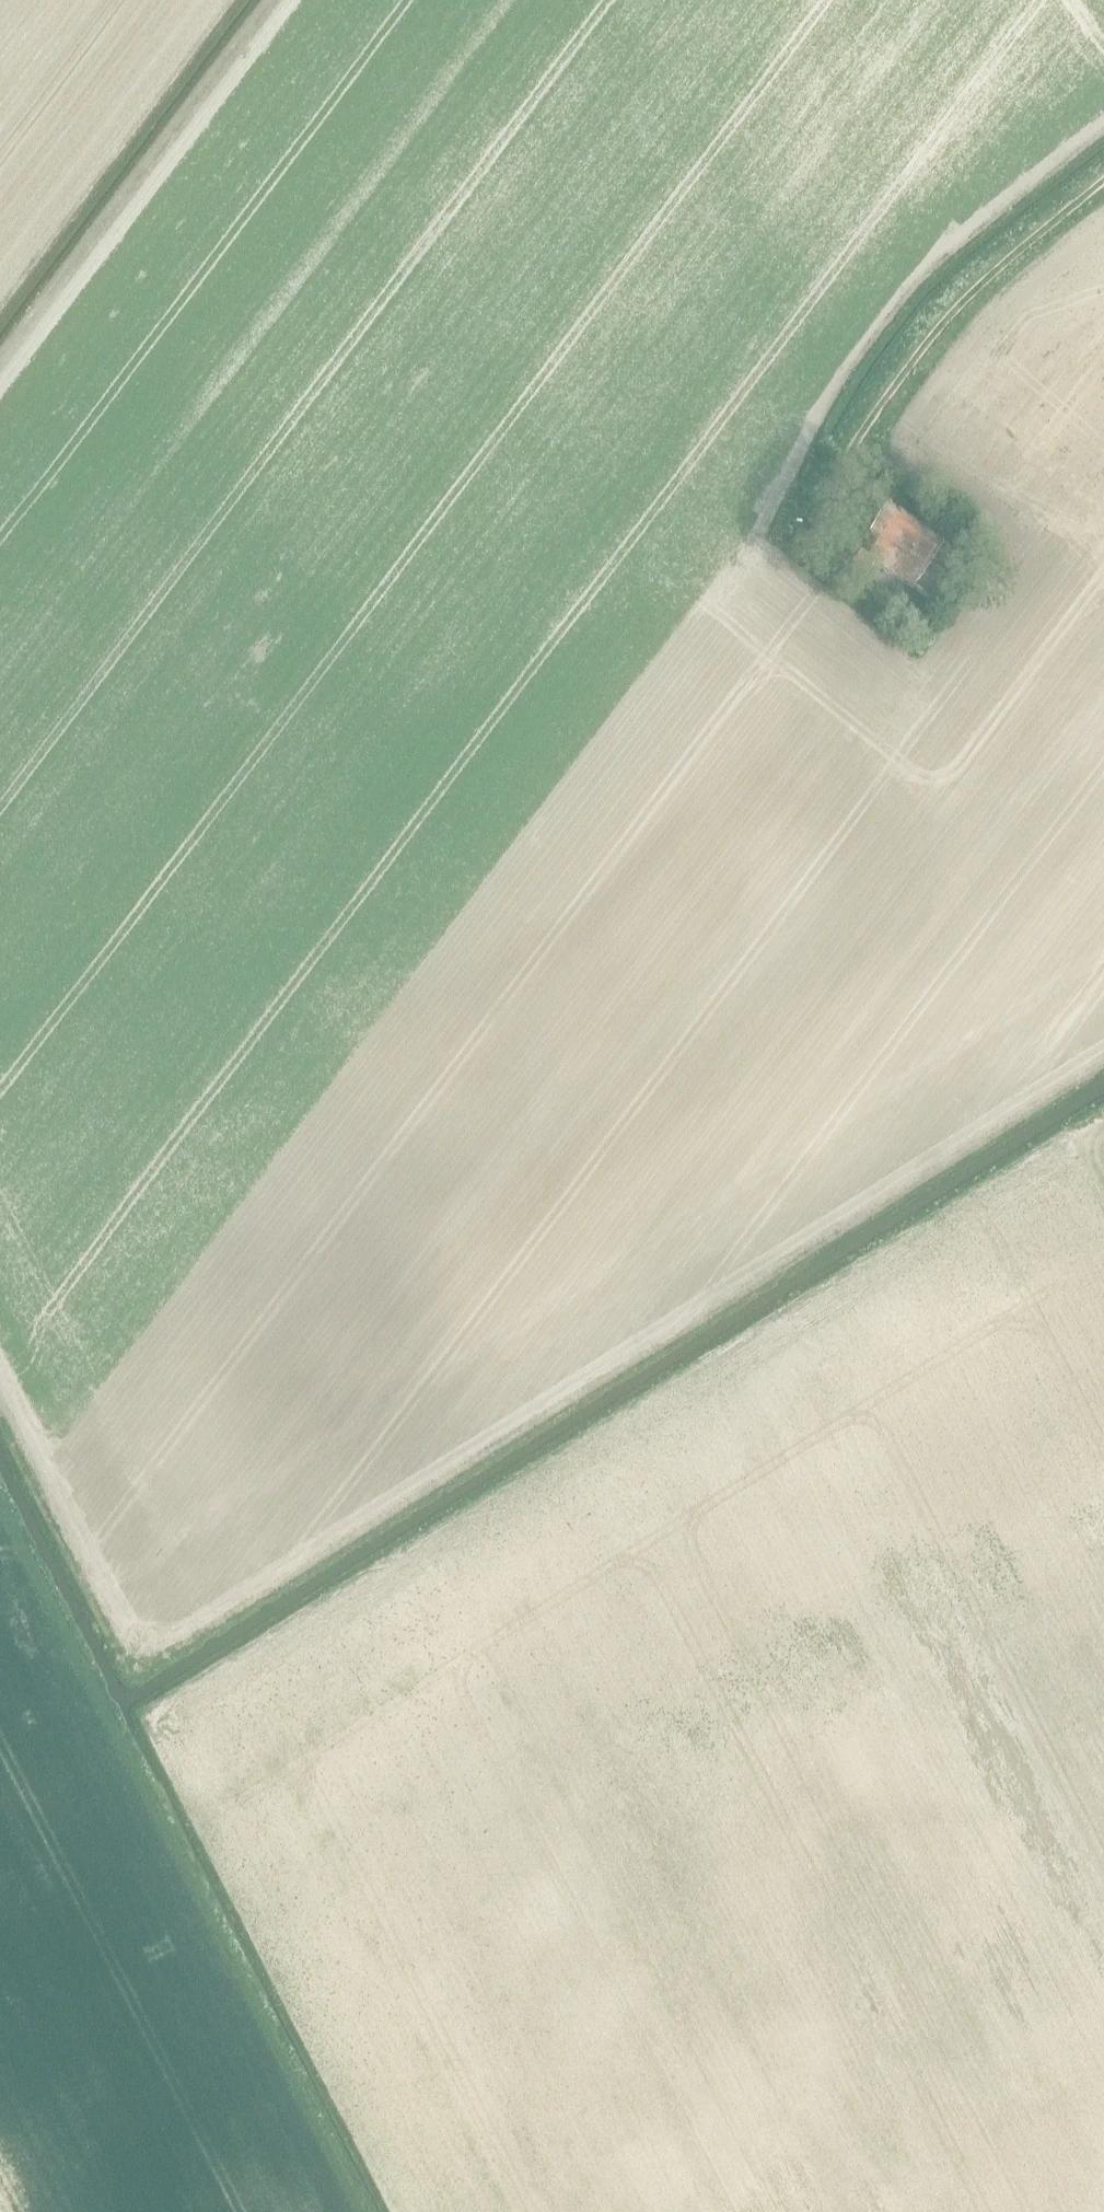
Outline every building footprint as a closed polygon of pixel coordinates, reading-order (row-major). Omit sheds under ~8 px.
[(917,587),(932,597),(958,558),(942,547),(944,544),(890,508),(870,538),(878,544),(868,559),(860,553),(848,570),(865,581),(875,567),(913,592),(917,587)] [(898,624),(907,632),(914,624),(905,615),(898,624)]
